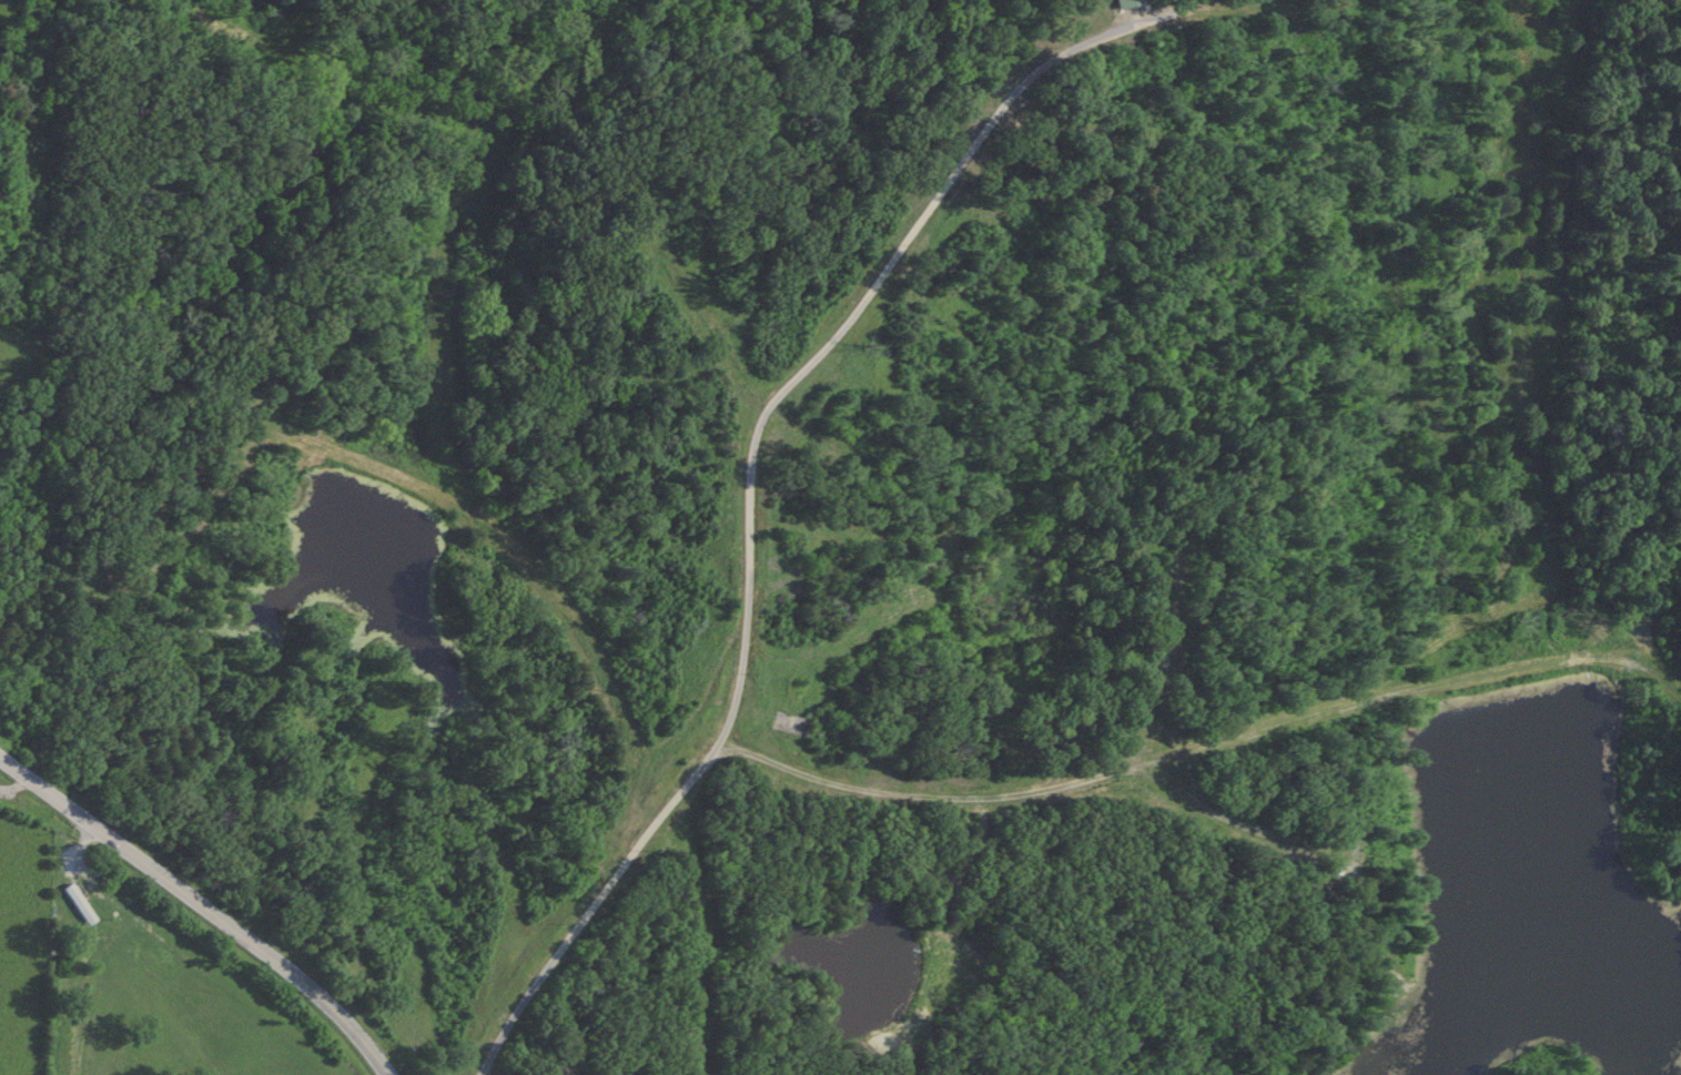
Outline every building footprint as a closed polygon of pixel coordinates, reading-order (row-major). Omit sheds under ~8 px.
[(1147,0),(1115,0),(1116,9),(1147,3),(1147,0)] [(62,890),(88,926),(97,919),(71,883),(62,890)]
